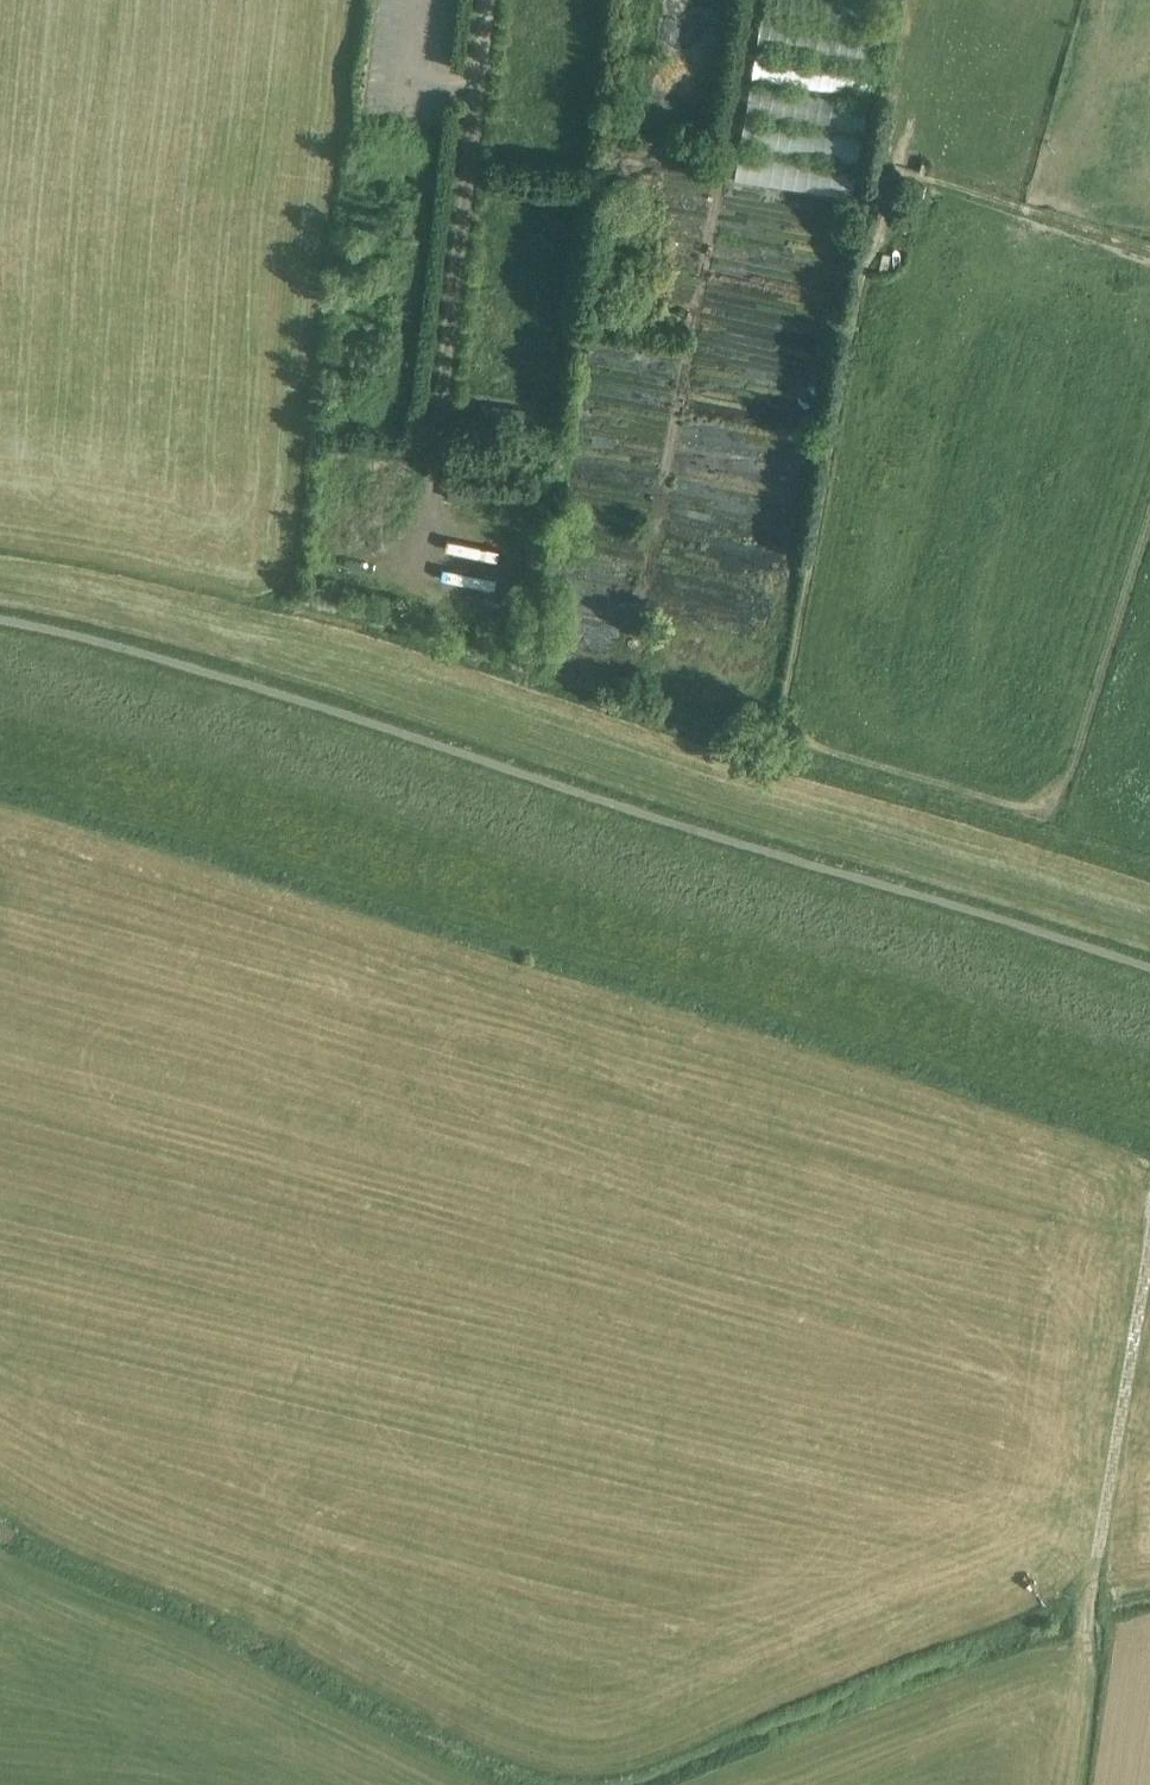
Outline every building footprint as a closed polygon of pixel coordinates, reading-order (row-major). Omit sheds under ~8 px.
[(876,60),(877,42),(796,35),(794,53),(876,60)] [(748,84),(735,181),(855,197),(871,72),(754,57),(750,84),(748,84)] [(450,487),(448,498),(476,502),(477,491),(450,487)]
